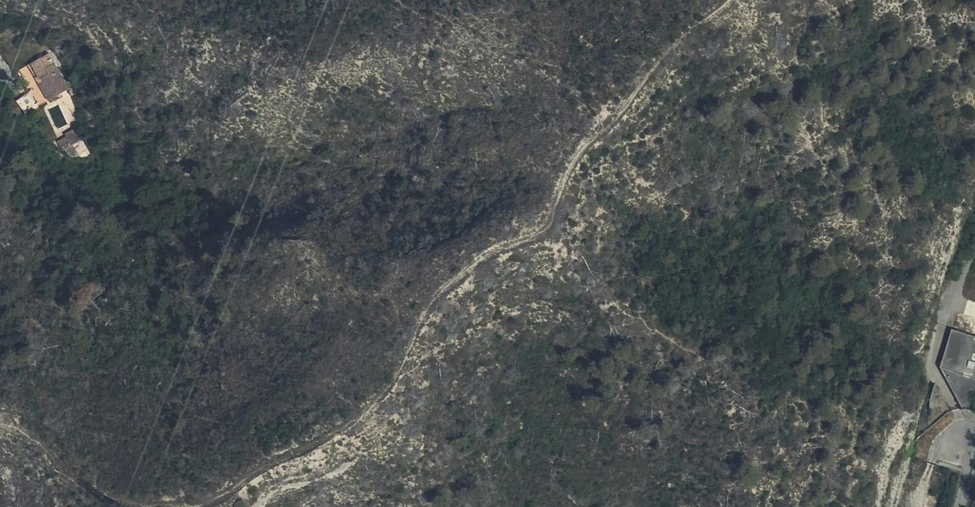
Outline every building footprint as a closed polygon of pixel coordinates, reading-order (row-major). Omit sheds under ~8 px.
[(49,44),(35,51),(46,73),(40,76),(47,92),(67,82),(49,44)] [(35,51),(29,54),(40,76),(46,73),(35,51)] [(27,81),(14,90),(22,101),(34,91),(27,81)] [(86,136),(74,118),(64,125),(76,142),(86,136)] [(942,355),(938,368),(960,410),(964,410),(966,408),(974,382),(974,338),(948,330),(942,355)] [(932,426),(948,413),(935,387),(931,399),(932,426)]
